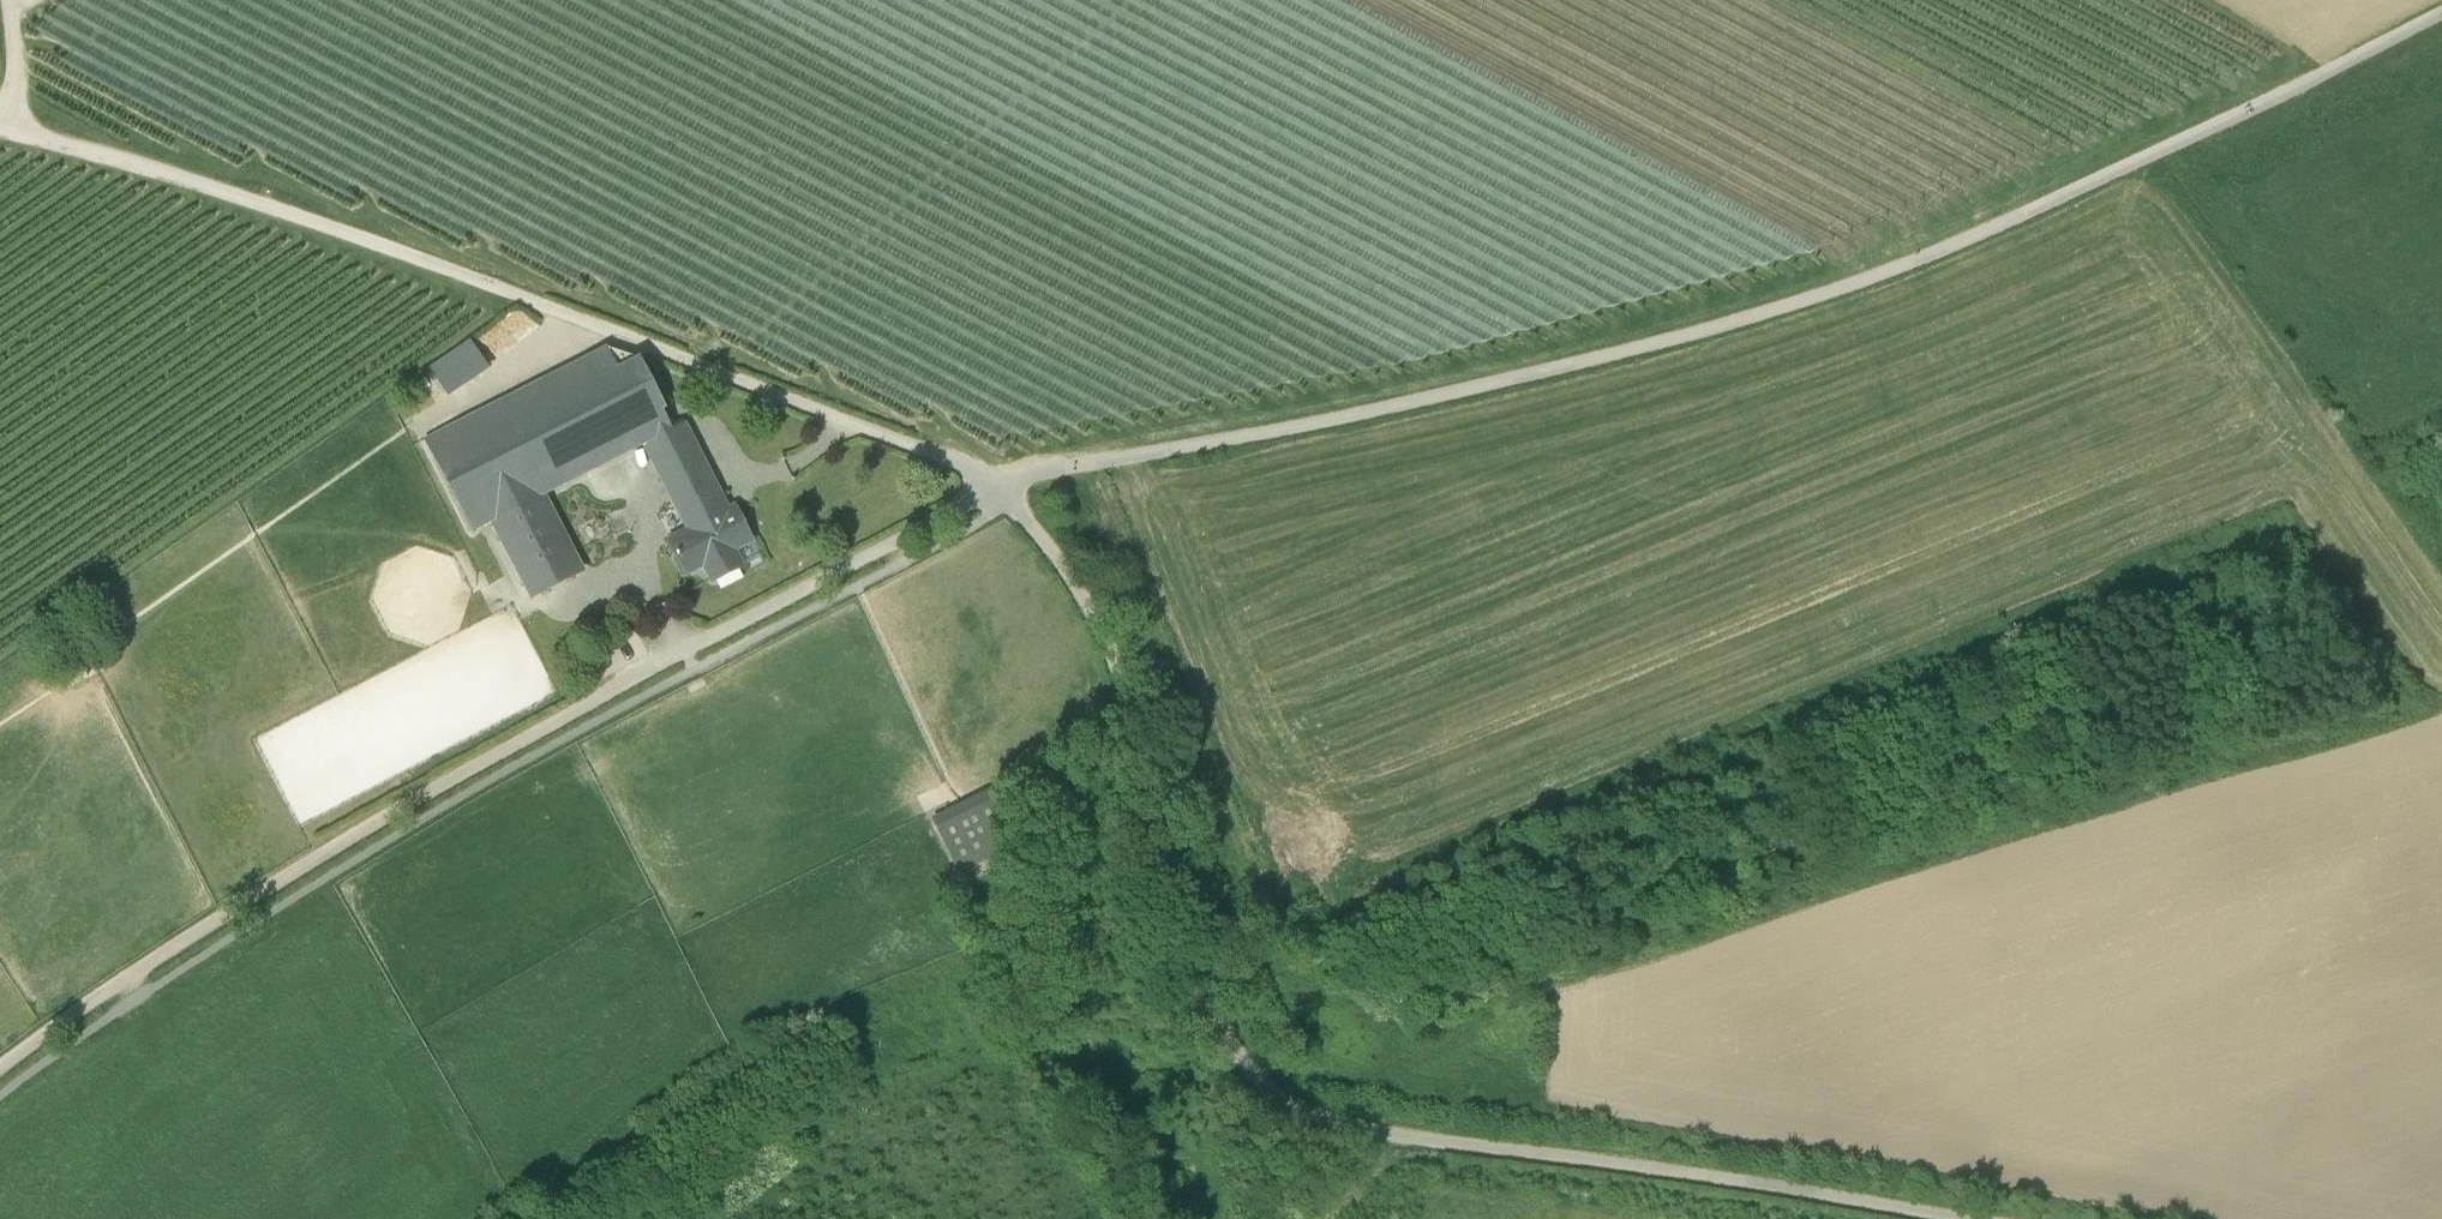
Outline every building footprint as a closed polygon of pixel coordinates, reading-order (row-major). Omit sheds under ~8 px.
[(449,389),(492,362),(474,334),(431,360),(449,389)] [(728,509),(684,423),(671,429),(661,409),(664,407),(640,359),(618,370),(607,348),(586,359),(424,439),(473,533),(495,522),(534,596),(581,572),(542,496),(645,444),(689,530),(668,540),(685,574),(704,565),(712,582),(742,566),(734,549),(752,540),(735,506),(728,509)] [(990,796),(935,824),(960,872),(1014,845),(990,796)]
